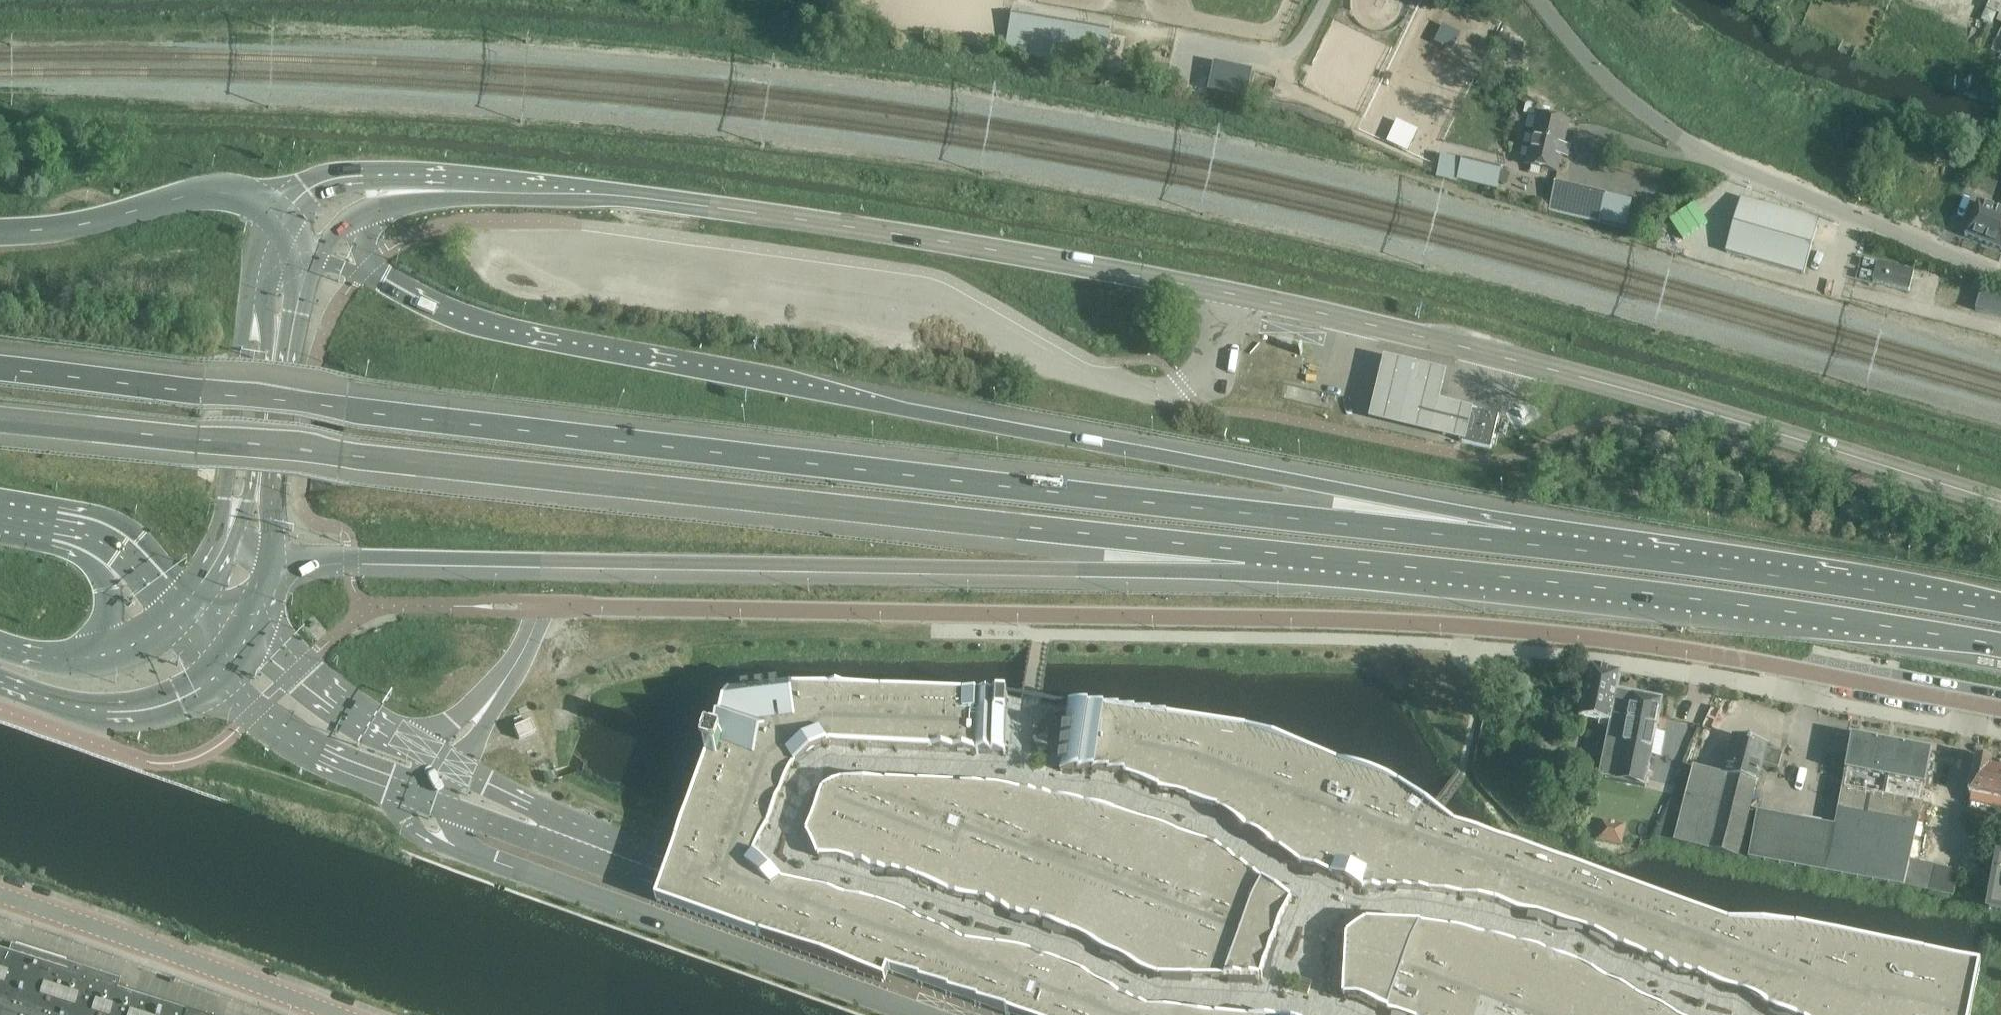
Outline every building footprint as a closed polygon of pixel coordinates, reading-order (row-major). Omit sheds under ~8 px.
[(1987,9),(2000,15),(1997,21),(2000,23),(2000,0),(1991,0),(1987,9)] [(1104,69),(1111,31),(1012,13),(1005,51),(1104,69)] [(1215,62),(1212,92),(1251,96),(1254,66),(1215,62)] [(1557,174),(1564,145),(1569,122),(1538,114),(1526,166),(1557,174)] [(1457,182),(1458,180),(1498,190),(1503,167),(1463,157),(1462,160),(1441,156),(1436,177),(1457,182)] [(1607,193),(1555,181),(1548,212),(1600,224),(1607,193)] [(1819,220),(1818,219),(1742,198),(1727,252),(1804,274),(1819,220)] [(1979,203),(1965,235),(2000,250),(2000,211),(1979,203)] [(1914,271),(1878,263),(1877,263),(1873,282),(1873,283),(1909,291),(1910,291),(1914,272),(1914,271)] [(1981,292),(1976,311),(2000,317),(2000,297),(1981,292)] [(1449,379),(1384,364),(1370,427),(1467,449),(1475,415),(1442,407),(1449,379)] [(1470,409),(1461,442),(1462,442),(1491,449),(1499,416),(1470,409)] [(1580,718),(1583,718),(1610,724),(1599,778),(1616,781),(1615,783),(1645,789),(1663,701),(1618,692),(1621,672),(1591,666),(1580,718)] [(730,700),(653,905),(884,989),(888,979),(988,1014),(1971,1014),(1979,971),(1802,931),(1732,928),(1454,831),(1430,813),(1399,789),(1339,769),(1247,733),(1008,701),(793,690),(730,700)] [(1865,880),(1892,744),(1852,737),(1845,772),(1851,773),(1844,811),(1838,810),(1835,826),(1757,811),(1748,859),(1865,880)] [(1725,776),(1758,784),(1760,785),(1764,766),(1778,769),(1782,755),(1766,751),(1767,746),(1734,739),(1725,776)] [(1904,887),(1910,860),(1918,825),(1931,752),(1892,744),(1865,880),(1904,887)] [(1991,764),(1989,758),(1980,757),(1976,760),(1969,796),(1988,799),(1986,807),(2000,810),(2000,765),(1991,764)] [(511,758),(506,760),(505,760),(508,769),(514,767),(511,758)] [(1758,784),(1725,776),(1693,768),(1683,766),(1675,793),(1655,836),(1674,842),(1674,843),(1739,859),(1758,784)] [(1627,826),(1607,822),(1601,821),(1597,843),(1622,848),(1627,826)] [(2000,913),(2000,857),(1999,856),(1989,911),(2000,913)] [(1910,860),(1904,887),(1929,893),(1930,892),(1954,897),(1959,872),(1910,860)] [(117,989),(120,980),(66,962),(66,960),(17,944),(16,947),(12,945),(8,955),(0,953),(0,1014),(199,1014),(117,989)]
